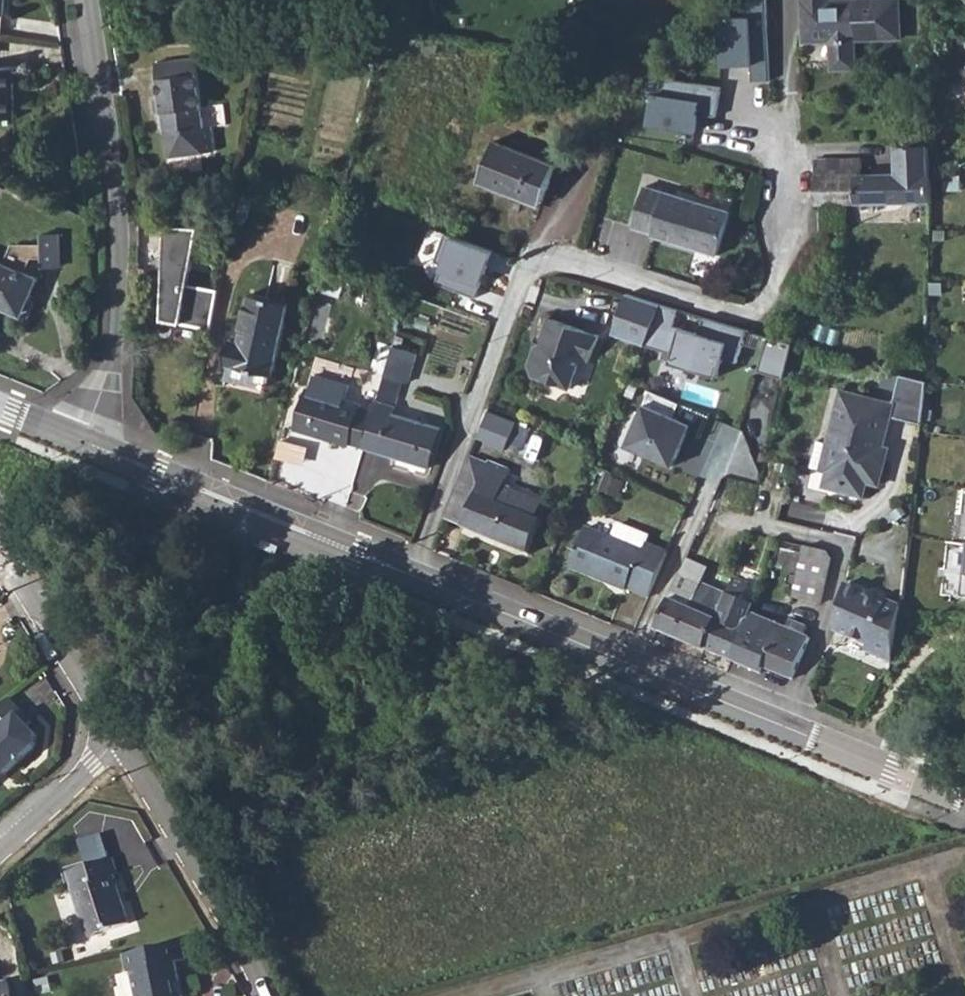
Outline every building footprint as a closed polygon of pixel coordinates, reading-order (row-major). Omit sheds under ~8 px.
[(750,16),(723,16),(723,64),(752,64),(752,81),(773,81),(773,0),(750,0),(750,16)] [(803,34),(818,34),(818,42),(830,42),(831,65),(836,70),(850,70),(855,64),(855,41),(900,40),(899,0),(831,2),(831,0),(802,0),(803,34)] [(818,34),(803,34),(803,42),(818,42),(818,34)] [(153,61),(159,131),(162,156),(210,151),(208,125),(198,126),(193,58),(153,61)] [(15,118),(15,68),(0,68),(0,118),(15,118)] [(698,135),(701,115),(719,117),(722,88),(667,81),(666,95),(652,94),(648,128),(698,135)] [(479,180),(540,203),(555,164),(494,140),(479,180)] [(902,172),(903,200),(930,199),(929,147),(928,145),(896,146),(897,172),(902,172)] [(902,172),(897,172),(862,173),(861,157),(816,159),(817,203),(903,200),(902,172)] [(731,212),(644,186),(633,226),(654,232),(653,236),(718,255),(731,212)] [(199,228),(165,225),(161,322),(210,331),(218,291),(188,285),(199,228)] [(437,282),(475,296),(494,249),(449,231),(435,265),(443,268),(437,282)] [(58,234),(39,235),(41,267),(59,266),(58,234)] [(24,310),(37,278),(0,262),(0,299),(24,310)] [(647,345),(661,304),(625,292),(611,334),(647,345)] [(226,379),(262,387),(267,381),(269,373),(271,374),(287,302),(250,293),(239,341),(229,338),(223,364),(230,365),(226,379)] [(669,360),(716,372),(721,358),(736,361),(746,328),(661,304),(647,345),(673,353),(669,360)] [(546,309),(528,358),(533,367),(569,380),(580,350),(588,353),(597,327),(546,309)] [(769,335),(758,369),(783,377),(793,341),(769,335)] [(363,445),(430,465),(441,428),(392,413),(402,380),(408,381),(416,352),(392,345),(373,409),(363,445)] [(816,350),(800,345),(796,358),(812,363),(816,350)] [(926,381),(900,373),(892,403),(839,389),(825,442),(832,443),(825,471),(824,475),(843,480),(840,490),(860,495),(864,481),(876,484),(883,460),(877,458),(881,446),(891,405),(923,413),(926,381)] [(350,442),(363,445),(373,409),(361,405),(362,402),(307,386),(295,428),(349,444),(350,442)] [(650,390),(627,446),(674,465),(688,432),(676,426),(678,420),(674,418),(679,404),(680,403),(650,390)] [(487,410),(477,438),(505,448),(515,420),(487,410)] [(825,442),(818,469),(825,471),(832,443),(825,442)] [(881,446),(877,458),(883,460),(886,447),(881,446)] [(445,520),(495,540),(518,484),(522,475),(490,461),(489,463),(470,455),(445,520)] [(843,480),(824,475),(821,485),(840,490),(843,480)] [(546,496),(518,484),(495,540),(528,553),(542,520),(536,517),(546,496)] [(627,587),(649,597),(669,553),(645,542),(641,550),(586,526),(569,566),(625,589),(627,587)] [(832,542),(783,531),(778,550),(800,556),(828,562),(832,542)] [(656,628),(679,638),(685,623),(704,577),(708,567),(696,562),(702,546),(694,542),(656,628)] [(766,591),(820,602),(828,562),(800,556),(794,582),(769,578),(766,591)] [(704,648),(730,659),(750,612),(760,587),(734,576),(733,577),(727,593),(725,600),(710,635),(704,648)] [(717,582),(704,577),(685,623),(679,638),(704,648),(710,635),(725,600),(727,593),(725,592),(722,599),(712,595),(717,582)] [(863,595),(844,585),(834,627),(845,631),(844,636),(867,645),(864,651),(891,662),(899,606),(884,601),(881,606),(861,599),(863,595)] [(788,628),(750,612),(730,659),(760,672),(762,665),(793,678),(810,637),(805,635),(788,628)] [(788,628),(805,635),(809,625),(792,618),(788,628)] [(845,631),(834,627),(833,632),(844,636),(845,631)] [(0,710),(0,776),(5,771),(8,774),(37,747),(39,735),(30,726),(34,722),(12,700),(0,710)] [(68,876),(83,942),(126,933),(115,885),(119,884),(115,866),(68,876)] [(176,964),(186,962),(183,944),(123,956),(126,974),(131,973),(135,995),(182,995),(176,964)] [(10,982),(0,985),(0,995),(13,995),(10,982)]
